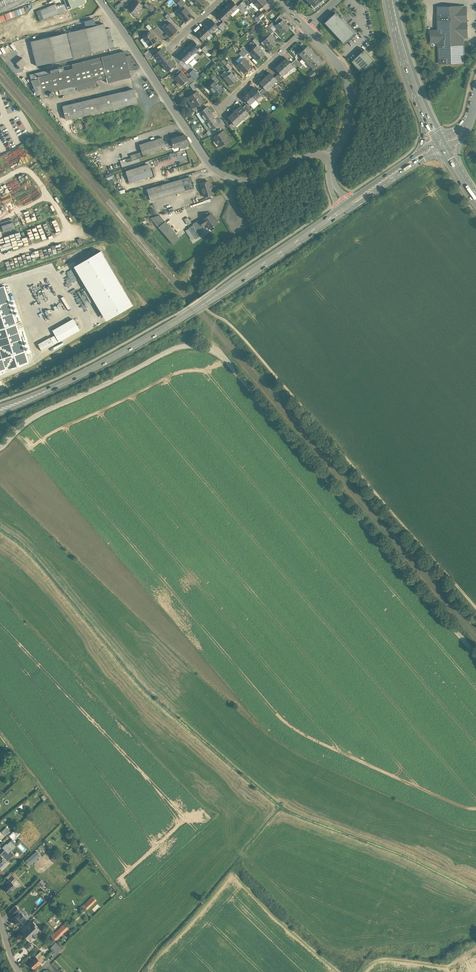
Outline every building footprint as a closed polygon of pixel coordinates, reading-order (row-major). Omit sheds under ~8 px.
[(18,5),(16,1),(16,0),(0,0),(0,12),(18,5)] [(135,0),(129,8),(132,11),(131,12),(134,15),(135,13),(142,5),(135,0)] [(227,4),(227,5),(224,7),(230,14),(238,7),(238,6),(232,0),(227,4)] [(252,1),(256,5),(256,6),(259,9),(266,2),(264,0),(253,0),(252,1)] [(314,8),(323,0),(306,0),(314,8)] [(55,3),(36,11),(40,21),(59,13),(56,7),(57,7),(55,3)] [(57,7),(56,7),(59,13),(68,10),(66,5),(65,3),(57,7)] [(463,6),(437,7),(438,30),(431,30),(431,38),(431,42),(438,42),(439,63),(464,62),(464,49),(464,37),(467,37),(467,6),(463,6)] [(185,7),(178,14),(185,21),(191,15),(189,12),(185,7)] [(230,14),(224,7),(222,10),(221,10),(216,14),(223,21),(230,14)] [(354,33),(335,12),(324,22),(344,43),(354,33)] [(218,26),(211,19),(207,24),(204,27),(210,33),(218,26)] [(282,19),(279,22),(278,22),(274,25),(282,33),(289,27),(282,19)] [(170,22),(163,28),(170,36),(177,30),(174,27),(170,22)] [(104,23),(67,32),(73,57),(110,48),(105,29),(104,23)] [(270,28),(268,25),(265,29),(270,34),(273,31),(270,28)] [(204,27),(201,30),(201,29),(196,34),(202,40),(210,33),(204,27)] [(110,28),(105,29),(110,48),(115,47),(110,28)] [(286,32),(285,31),(281,34),(286,40),(294,33),(290,28),(286,32)] [(67,32),(30,41),(36,66),(73,57),(67,32)] [(151,32),(143,37),(149,46),(151,44),(156,41),(154,37),(151,32)] [(274,39),(270,34),(263,41),(270,49),(276,42),(274,39)] [(149,46),(143,37),(140,39),(146,47),(149,46)] [(199,47),(193,41),(188,45),(189,45),(186,48),(192,54),(199,47)] [(248,52),(243,46),(240,49),(241,51),(245,55),(248,52)] [(256,46),(249,52),(257,60),(264,54),(261,50),(260,50),(256,46)] [(314,53),(307,46),(299,53),(306,61),(314,53)] [(161,48),(154,54),(160,62),(167,57),(165,54),(165,53),(161,48)] [(186,48),(183,51),(183,50),(178,55),(184,62),(192,54),(186,48)] [(126,56),(125,51),(72,64),(73,68),(64,70),(63,66),(58,67),(50,69),(30,74),(31,80),(38,78),(42,94),(59,89),(60,94),(91,87),(91,88),(96,87),(95,80),(106,78),(107,83),(131,77),(130,71),(133,70),(129,55),(126,56)] [(322,61),(314,53),(306,61),(313,69),(322,61)] [(170,60),(167,57),(160,62),(167,71),(169,69),(173,66),(174,65),(170,59),(170,60)] [(22,58),(16,63),(21,68),(27,63),(22,58)] [(244,58),(236,65),(244,73),(251,66),(248,64),(249,63),(244,58)] [(293,65),(286,58),(281,63),(288,70),(293,65)] [(288,70),(281,63),(275,68),(279,73),(282,76),(282,75),(288,70)] [(181,71),(174,77),(178,81),(176,83),(179,87),(188,79),(185,76),(185,75),(181,71)] [(231,72),(228,75),(228,74),(224,78),(231,85),(237,79),(231,72)] [(274,77),(270,72),(264,77),(271,85),(276,80),(277,80),(274,77)] [(271,85),(264,77),(259,82),(264,87),(266,90),(266,89),(271,85)] [(216,83),(214,81),(207,88),(215,96),(223,89),(216,83)] [(259,92),(254,87),(248,92),(255,99),(260,94),(261,94),(259,92)] [(133,89),(87,100),(90,114),(131,104),(136,103),(133,89)] [(195,92),(189,96),(195,106),(200,103),(203,101),(197,91),(195,92)] [(255,99),(248,92),(243,97),(248,102),(250,104),(253,101),(255,99)] [(87,100),(63,106),(66,120),(72,118),(90,114),(87,100)] [(90,114),(72,118),(73,122),(132,108),(131,104),(90,114)] [(243,107),(241,105),(235,111),(242,118),(248,113),(247,112),(243,107)] [(203,109),(199,111),(199,112),(205,121),(213,116),(207,106),(203,109)] [(242,118),(235,111),(228,117),(233,122),(235,125),(242,118)] [(213,116),(205,121),(211,129),(215,127),(219,124),(213,116)] [(84,121),(76,123),(78,130),(86,128),(84,121)] [(219,133),(214,136),(220,146),(229,140),(222,130),(219,133)] [(185,135),(171,139),(173,143),(172,143),(172,144),(173,144),(174,146),(179,144),(180,147),(188,145),(185,135)] [(162,137),(139,144),(142,152),(143,157),(166,150),(165,146),(164,141),(162,137)] [(149,163),(125,171),(129,183),(152,176),(149,163)] [(190,177),(181,179),(184,191),(193,188),(190,177)] [(181,179),(147,189),(151,200),(184,191),(181,179)] [(208,181),(200,183),(204,197),(212,194),(211,189),(212,188),(211,186),(210,186),(208,181)] [(212,212),(199,221),(202,226),(203,226),(202,225),(206,223),(210,228),(214,226),(213,225),(214,224),(215,224),(217,224),(218,223),(212,212)] [(180,238),(165,221),(158,227),(173,244),(180,238)] [(199,221),(188,228),(189,229),(186,230),(192,239),(194,237),(195,239),(201,235),(198,230),(203,226),(202,226),(199,221)] [(101,250),(73,266),(106,321),(133,305),(101,250)] [(4,285),(0,287),(0,339),(1,344),(0,345),(0,371),(29,362),(4,285)] [(55,335),(38,343),(41,349),(80,331),(74,318),(52,329),(55,335)] [(6,835),(11,830),(6,826),(2,831),(6,835)] [(9,834),(13,839),(20,833),(15,828),(9,834)] [(37,850),(26,860),(30,865),(41,854),(37,850)] [(10,861),(2,853),(0,855),(0,870),(10,861)] [(3,886),(11,895),(18,888),(14,884),(18,880),(14,876),(3,886)] [(87,909),(97,899),(92,895),(83,904),(87,909)] [(21,927),(29,920),(21,911),(22,910),(18,906),(11,912),(15,916),(13,918),(21,927)] [(29,939),(40,929),(32,921),(21,931),(29,939)] [(54,934),(59,938),(69,926),(64,922),(54,934)] [(57,940),(51,947),(55,951),(61,945),(57,940)] [(25,945),(30,950),(34,946),(29,941),(25,945)] [(37,956),(30,964),(36,970),(44,962),(37,956)]
